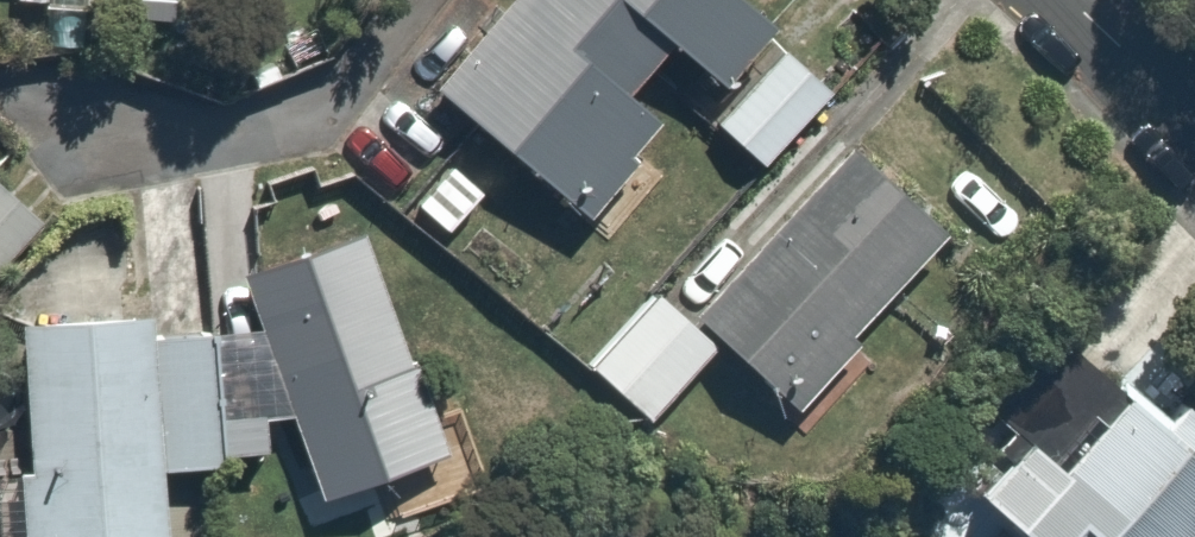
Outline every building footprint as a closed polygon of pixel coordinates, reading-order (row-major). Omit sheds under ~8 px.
[(650,158),(636,145),(666,112),(635,84),(680,33),(725,73),(784,8),(776,0),(503,0),(429,83),(588,226),(650,158)] [(844,80),(787,32),(717,116),(775,163),(844,80)] [(633,430),(728,338),(794,406),(863,339),(854,330),(957,230),(867,137),(695,304),(667,276),(573,368),(633,430)] [(57,204),(0,157),(0,274),(57,204)] [(1118,386),(1064,441),(1035,413),(974,476),(1037,536),(1182,536),(1194,524),(1194,366),(1167,395),(1137,365),(1194,306),(1194,233),(1173,212),(1060,330),(1118,386)] [(250,269),(266,315),(217,319),(225,412),(299,414),(327,501),(470,454),(393,222),(250,269)] [(163,459),(161,305),(23,307),(25,451),(18,452),(20,536),(185,536),(184,490),(164,491),(163,459)]
